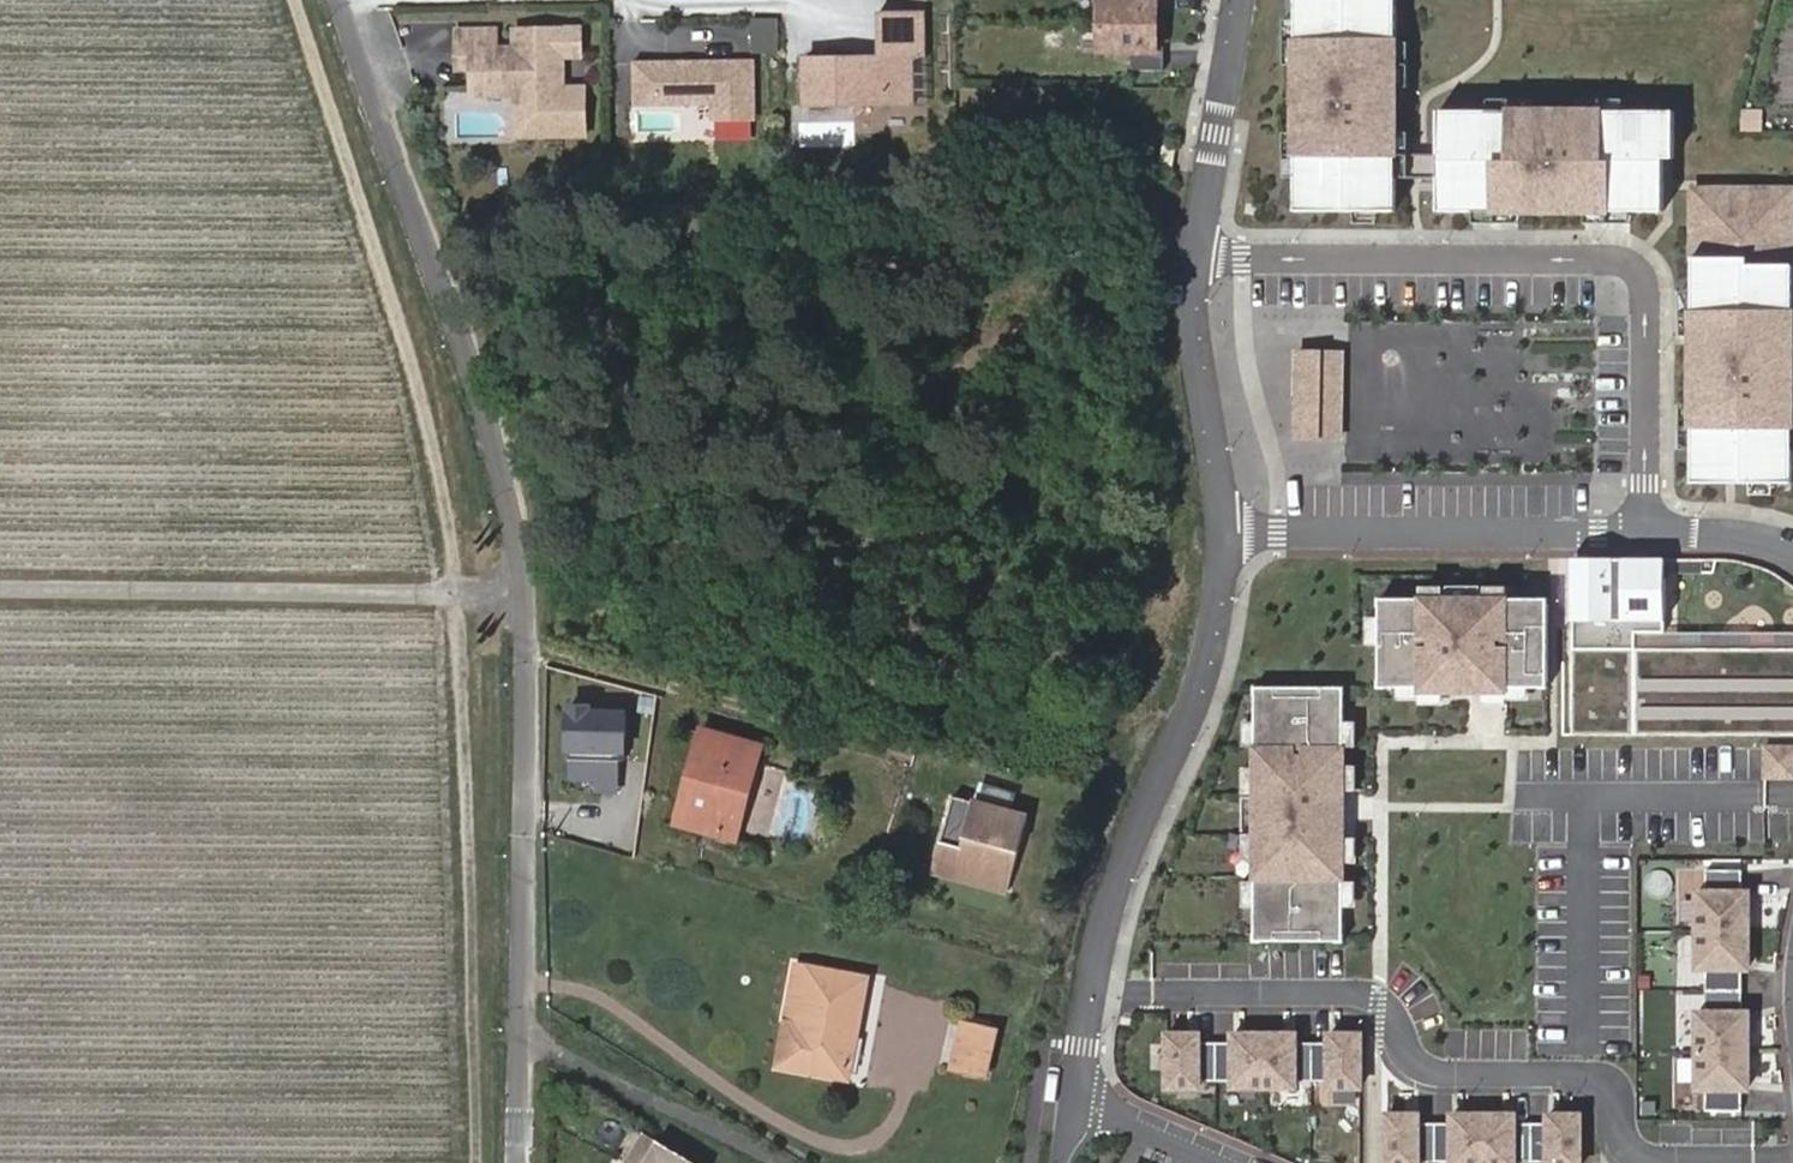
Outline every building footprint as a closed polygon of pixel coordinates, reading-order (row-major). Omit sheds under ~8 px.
[(1101,24),(1159,24),(1159,0),(1101,0),(1101,24)] [(1297,19),(1297,64),(1297,132),(1297,177),(1296,211),(1397,211),(1397,177),(1439,177),(1439,211),(1474,211),(1518,211),(1585,211),(1630,211),(1664,211),(1664,158),(1675,158),(1675,111),(1624,111),(1579,111),(1533,111),(1488,111),(1439,111),(1439,154),(1409,154),(1397,154),(1397,132),(1397,87),(1397,42),(1397,0),(1297,0),(1297,19)] [(881,12),(881,55),(917,55),(918,100),(930,100),(929,11),(881,12)] [(781,17),(757,17),(757,42),(781,42),(781,17)] [(1297,64),(1297,19),(1285,19),(1285,64),(1297,64)] [(506,25),(465,25),(465,46),(486,46),(486,62),(480,62),(480,92),(505,93),(523,109),(524,133),(595,132),(594,83),(571,83),(556,70),(564,64),(573,64),(572,54),(590,54),(590,24),(522,24),(522,43),(506,43),(506,25)] [(1159,50),(1159,24),(1101,24),(1101,51),(1134,51),(1134,69),(1166,69),(1166,50),(1159,50)] [(1409,87),(1409,42),(1397,42),(1397,87),(1409,87)] [(486,46),(465,46),(465,62),(480,62),(486,62),(486,46)] [(918,100),(917,55),(881,55),(809,56),(809,101),(918,100)] [(758,59),(640,60),(641,105),(712,105),(712,117),(758,117),(758,59)] [(564,64),(556,70),(571,83),(573,64),(564,64)] [(523,109),(505,93),(504,133),(524,133),(523,109)] [(1533,111),(1533,99),(1488,99),(1488,111),(1533,111)] [(1624,111),(1624,99),(1579,99),(1579,111),(1624,111)] [(1297,177),(1297,132),(1285,132),(1285,177),(1297,177)] [(1409,154),(1409,132),(1397,132),(1397,154),(1409,154)] [(1693,189),(1693,289),(1693,336),(1693,408),(1693,449),(1693,482),(1728,483),(1792,483),(1792,461),(1792,189),(1693,189)] [(1518,223),(1518,211),(1474,211),(1473,223),(1518,223)] [(1630,223),(1630,211),(1585,211),(1585,223),(1630,223)] [(1693,336),(1693,289),(1681,289),(1681,336),(1693,336)] [(1342,352),(1299,351),(1297,436),(1340,437),(1342,352)] [(1693,449),(1693,408),(1681,407),(1681,449),(1693,449)] [(1549,598),(1380,598),(1380,687),(1421,687),(1507,687),(1549,687),(1549,598)] [(1344,687),(1256,686),(1255,940),(1344,940),(1344,687)] [(567,780),(625,784),(627,753),(643,754),(647,705),(573,700),(567,780)] [(706,826),(703,833),(736,843),(760,751),(702,735),(690,778),(697,780),(686,819),(706,826)] [(1770,774),(1792,774),(1792,742),(1770,742),(1770,774)] [(676,825),(703,833),(706,826),(686,819),(697,780),(690,778),(676,825)] [(1027,819),(953,799),(933,873),(1007,894),(1027,819)] [(1742,870),(1706,869),(1706,892),(1698,892),(1698,968),(1706,968),(1706,1012),(1698,1012),(1698,1088),(1706,1088),(1706,1110),(1742,1110),(1742,1088),(1748,1088),(1748,1012),(1742,1012),(1742,968),(1748,968),(1748,892),(1742,892),(1742,870)] [(796,967),(786,1024),(797,1026),(808,968),(796,967)] [(797,1026),(786,1024),(778,1068),(850,1079),(867,979),(808,968),(797,1026)] [(964,1024),(955,1067),(986,1073),(995,1030),(964,1024)] [(1200,1032),(1169,1032),(1169,1086),(1199,1086),(1199,1080),(1234,1080),(1234,1086),(1295,1086),(1295,1080),(1330,1080),(1330,1086),(1362,1086),(1362,1033),(1330,1033),(1330,1042),(1295,1042),(1295,1034),(1234,1033),(1234,1042),(1200,1042),(1200,1032)] [(1387,1114),(1387,1162),(1418,1162),(1418,1160),(1453,1160),(1453,1162),(1515,1162),(1515,1160),(1550,1160),(1550,1162),(1581,1162),(1581,1114),(1549,1114),(1549,1123),(1515,1123),(1515,1114),(1453,1114),(1453,1122),(1418,1122),(1418,1114),(1387,1114)] [(643,1134),(626,1162),(693,1162),(643,1134)]
